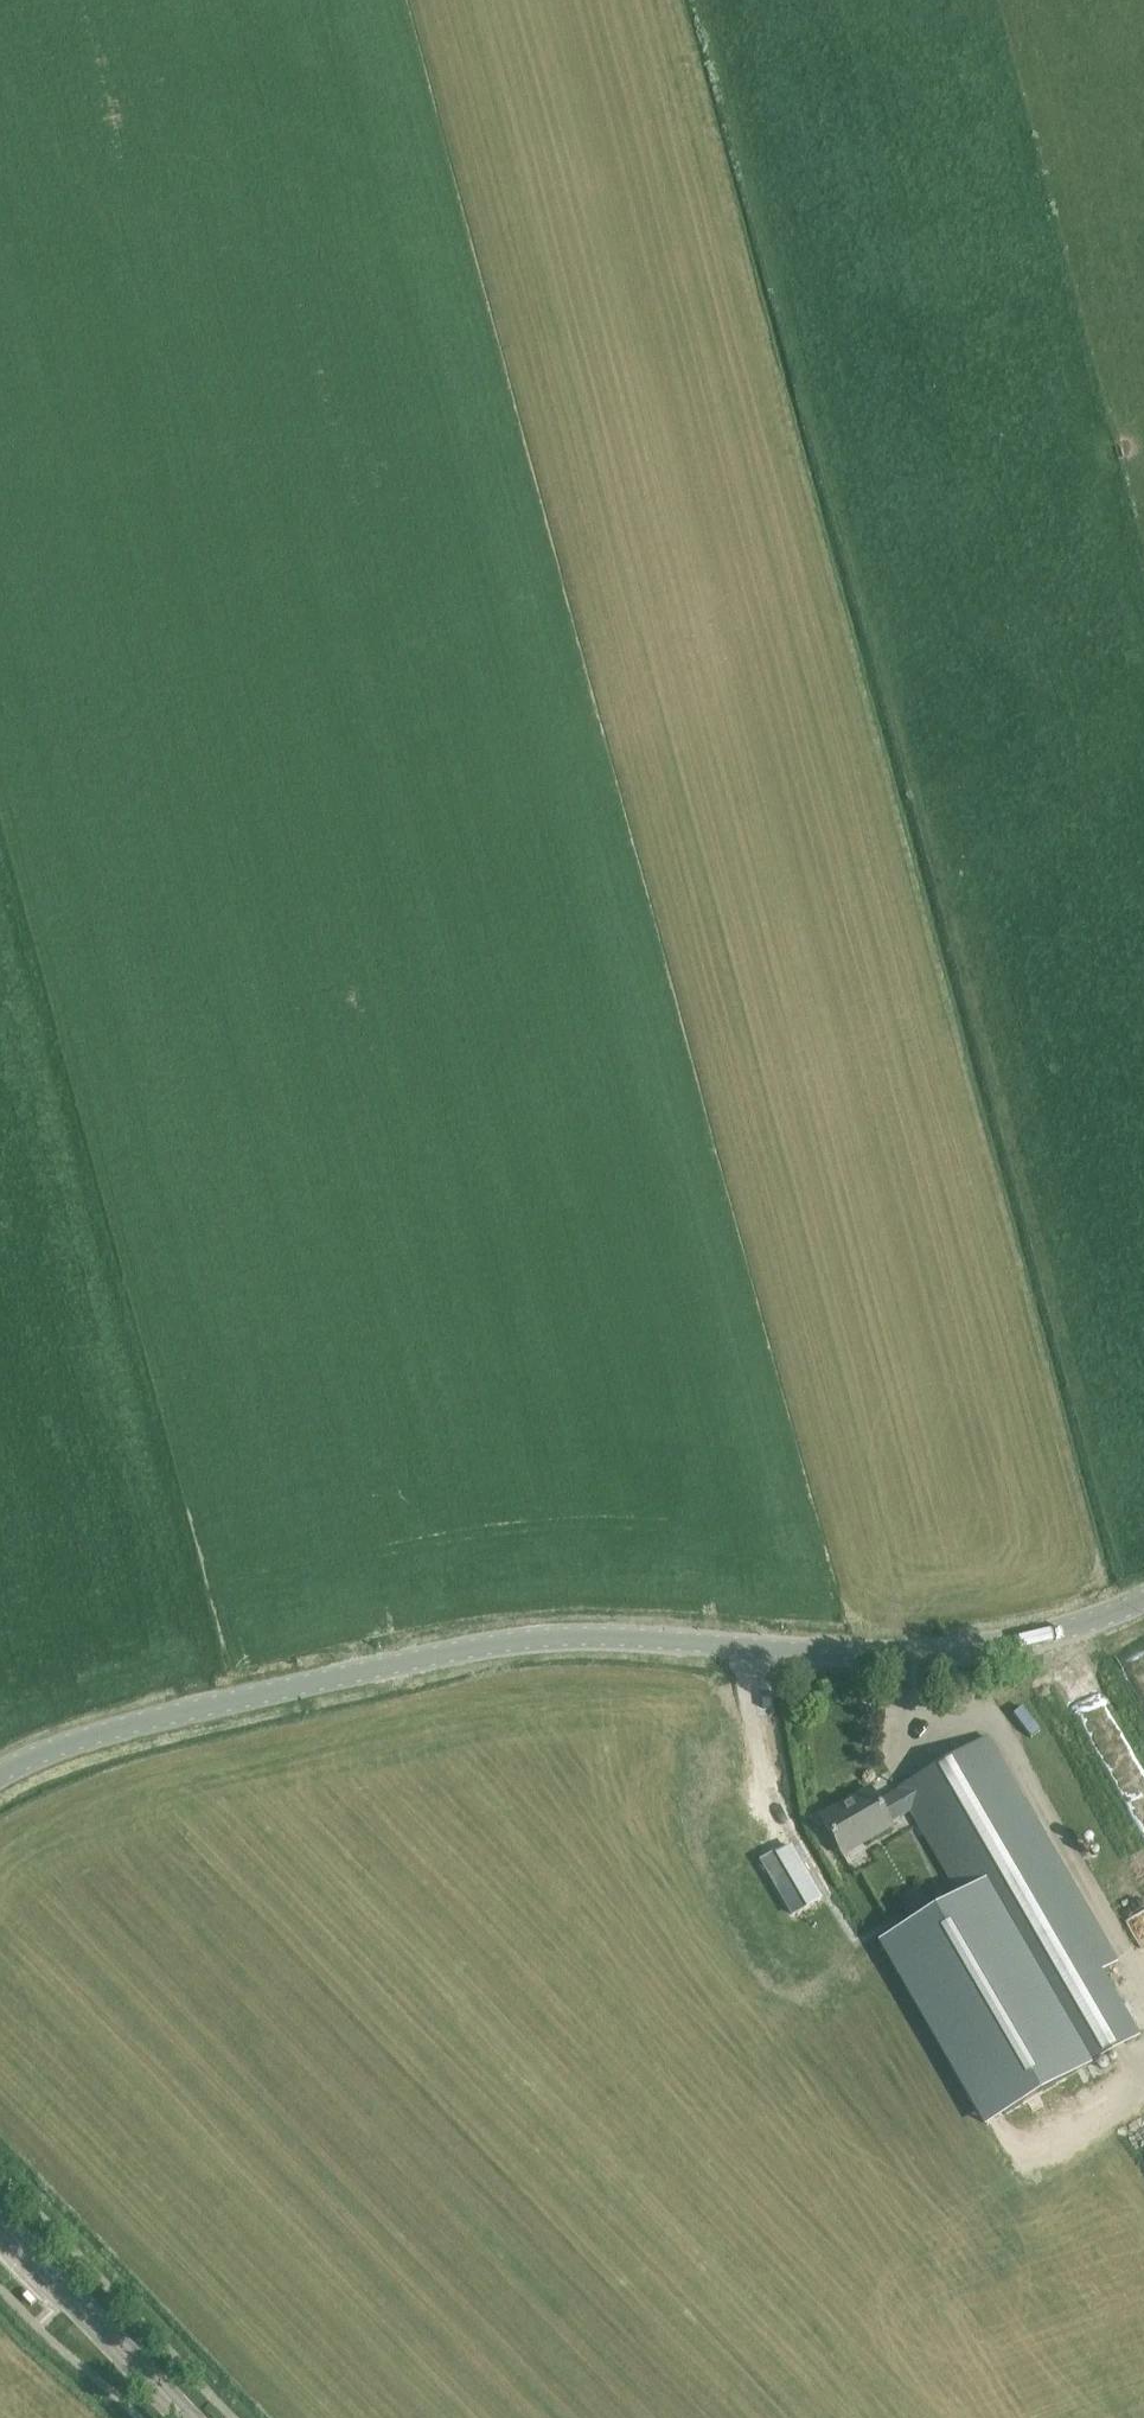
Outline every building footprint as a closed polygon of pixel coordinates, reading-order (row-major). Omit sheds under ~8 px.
[(1131,1670),(1143,1695),(1143,1663),(1131,1670)] [(1143,1825),(1143,1780),(1093,1669),(1066,1681),(1135,1829),(1143,1825)] [(870,1788),(820,1817),(832,1837),(842,1854),(891,1825),(890,1822),(911,1810),(971,1913),(896,1957),(991,2121),(1067,2077),(1138,2036),(1100,1971),(1117,1961),(999,1757),(987,1737),(899,1788),(899,1789),(878,1802),(870,1788)] [(790,1845),(777,1852),(776,1851),(760,1860),(791,1913),(820,1897),(790,1845)] [(920,1887),(899,1899),(911,1920),(932,1908),(920,1887)]
